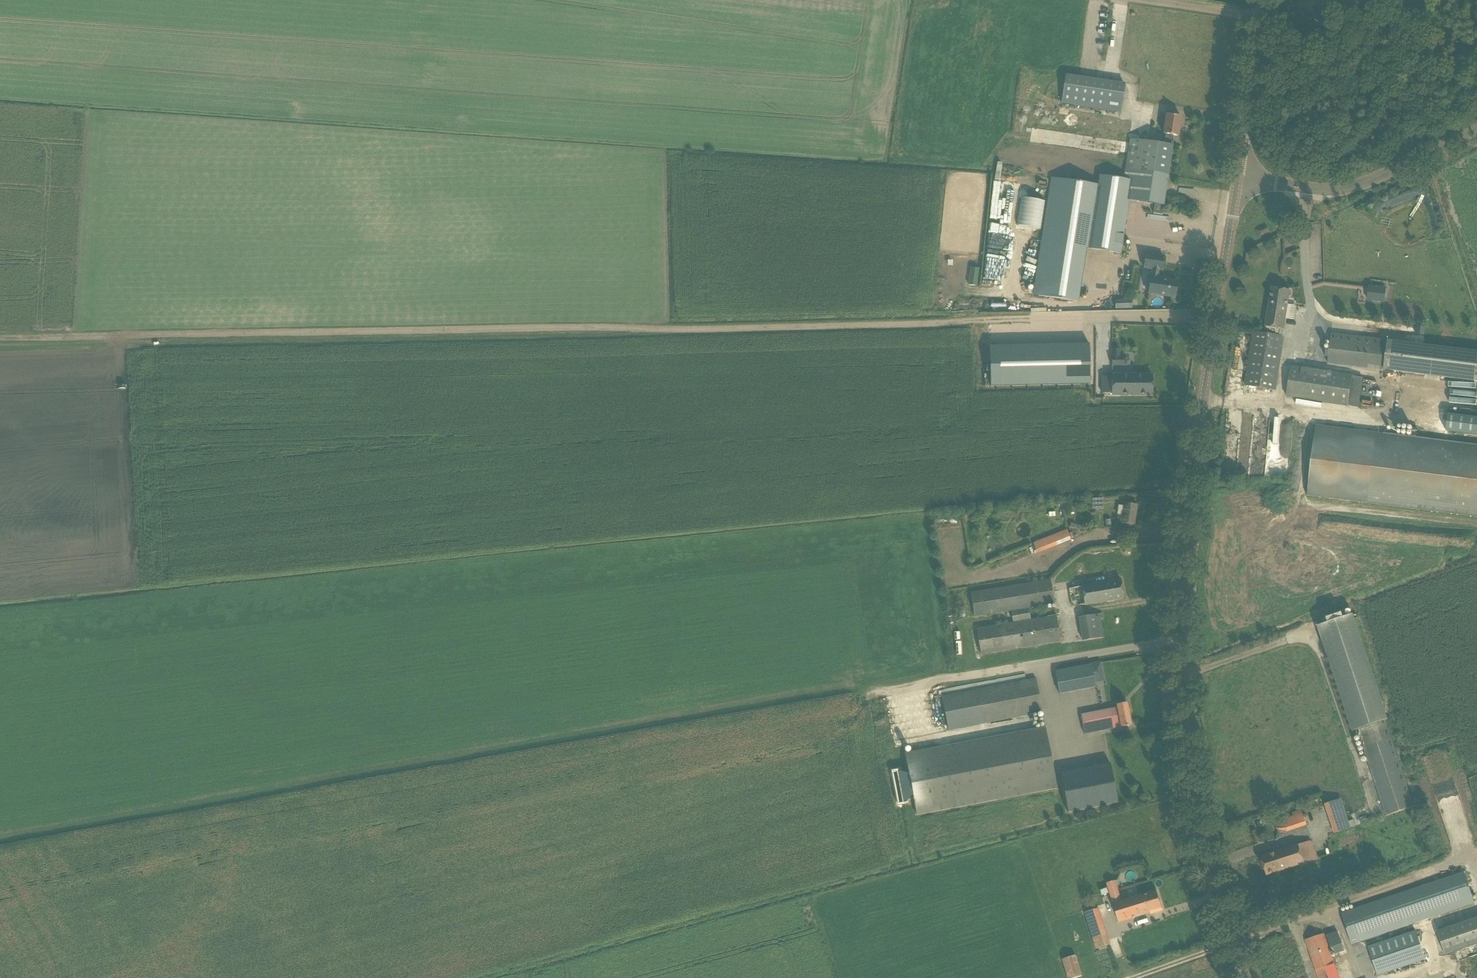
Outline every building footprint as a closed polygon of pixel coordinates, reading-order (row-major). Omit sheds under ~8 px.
[(1061,104),(1121,113),(1125,84),(1066,75),(1061,104)] [(1165,115),(1162,134),(1164,134),(1166,134),(1165,142),(1171,143),(1173,135),(1178,136),(1181,117),(1171,116),(1165,115)] [(1130,140),(1125,169),(1168,176),(1173,145),(1173,143),(1171,143),(1165,142),(1163,141),(1155,140),(1154,143),(1130,140)] [(1041,241),(1033,295),(1035,295),(1050,297),(1078,302),(1085,249),(1121,253),(1129,200),(1155,204),(1153,213),(1161,214),(1162,211),(1162,205),(1164,206),(1165,195),(1167,182),(1168,176),(1125,169),(1124,179),(1100,175),(1098,185),(1074,181),(1059,179),(1051,178),(1041,241)] [(1148,293),(1171,297),(1171,300),(1173,303),(1177,304),(1180,301),(1181,297),(1178,294),(1176,293),(1178,281),(1164,279),(1164,277),(1158,276),(1159,270),(1162,270),(1164,256),(1146,254),(1144,268),(1153,269),(1152,275),(1151,275),(1148,293)] [(977,286),(979,268),(971,267),(969,285),(977,286)] [(1003,289),(1005,278),(985,276),(984,286),(1003,289)] [(1369,285),(1367,301),(1376,302),(1378,286),(1369,285)] [(1253,334),(1245,385),(1255,387),(1276,390),(1284,337),(1279,336),(1280,329),(1284,330),(1286,318),(1288,304),(1289,302),(1289,300),(1290,290),(1272,287),(1264,334),(1253,332),(1253,334)] [(985,309),(985,300),(965,299),(965,309),(985,309)] [(1124,309),(1124,300),(1115,300),(1116,309),(1124,309)] [(1415,334),(1425,335),(1426,327),(1423,326),(1424,320),(1418,319),(1417,325),(1416,325),(1415,334)] [(1385,368),(1459,378),(1476,380),(1476,352),(1331,334),(1328,363),(1385,370),(1385,368)] [(1088,378),(1088,338),(988,338),(988,378),(1088,378)] [(1363,377),(1290,366),(1285,398),(1358,409),(1363,377)] [(1153,395),(1152,376),(1129,376),(1112,376),(1112,377),(1102,377),(1102,394),(1112,394),(1112,395),(1130,395),(1153,395)] [(1448,398),(1447,410),(1476,414),(1476,402),(1448,398)] [(1447,416),(1445,433),(1476,436),(1476,419),(1447,416)] [(1476,517),(1476,446),(1316,426),(1307,495),(1476,517)] [(1122,523),(1125,523),(1135,525),(1137,505),(1125,504),(1123,516),(1120,515),(1119,521),(1122,522),(1122,523)] [(1037,554),(1071,540),(1067,530),(1033,543),(1037,554)] [(1055,605),(1050,580),(971,593),(975,617),(1011,612),(1013,623),(976,629),(981,655),(1061,642),(1056,615),(1030,619),(1029,609),(1055,605)] [(1121,580),(1111,581),(1080,586),(1081,587),(1068,589),(1071,605),(1084,603),(1084,605),(1114,600),(1124,598),(1121,580)] [(1102,638),(1099,619),(1104,619),(1103,614),(1078,618),(1081,641),(1102,638)] [(1385,719),(1358,614),(1344,618),(1343,614),(1327,618),(1328,624),(1321,626),(1349,731),(1361,728),(1384,815),(1412,807),(1389,718),(1385,719)] [(1096,687),(1095,683),(1092,664),(1056,671),(1055,671),(1060,694),(1096,687)] [(1025,674),(939,691),(949,731),(1043,713),(1036,678),(1026,680),(1025,674)] [(1085,733),(1114,728),(1120,726),(1122,727),(1131,725),(1127,703),(1117,705),(1116,708),(1082,715),(1085,733)] [(909,776),(903,777),(907,796),(913,795),(917,815),(1057,788),(1046,727),(905,754),(909,776)] [(1110,764),(1061,773),(1069,813),(1118,803),(1110,764)] [(1351,828),(1351,827),(1349,821),(1341,799),(1325,805),(1334,834),(1351,828)] [(1292,812),(1293,815),(1275,820),(1279,833),(1307,825),(1302,809),(1292,812)] [(1311,841),(1270,854),(1261,857),(1267,875),(1276,872),(1317,859),(1311,841)] [(1466,874),(1342,908),(1351,944),(1377,937),(1374,928),(1403,920),(1405,924),(1475,905),(1466,874)] [(1107,883),(1108,888),(1110,894),(1119,892),(1116,881),(1107,883)] [(1142,895),(1132,898),(1114,904),(1120,922),(1151,913),(1150,911),(1162,908),(1157,892),(1142,896),(1142,895)] [(1099,908),(1085,913),(1096,949),(1110,944),(1099,908)] [(1435,927),(1444,953),(1476,942),(1476,913),(1435,927)] [(1333,953),(1344,950),(1339,931),(1328,934),(1333,953)] [(1377,975),(1426,960),(1417,931),(1368,945),(1377,975)] [(1076,955),(1063,960),(1068,977),(1075,977),(1082,976),(1076,955)] [(1334,964),(1316,970),(1319,977),(1339,977),(1334,964)]
